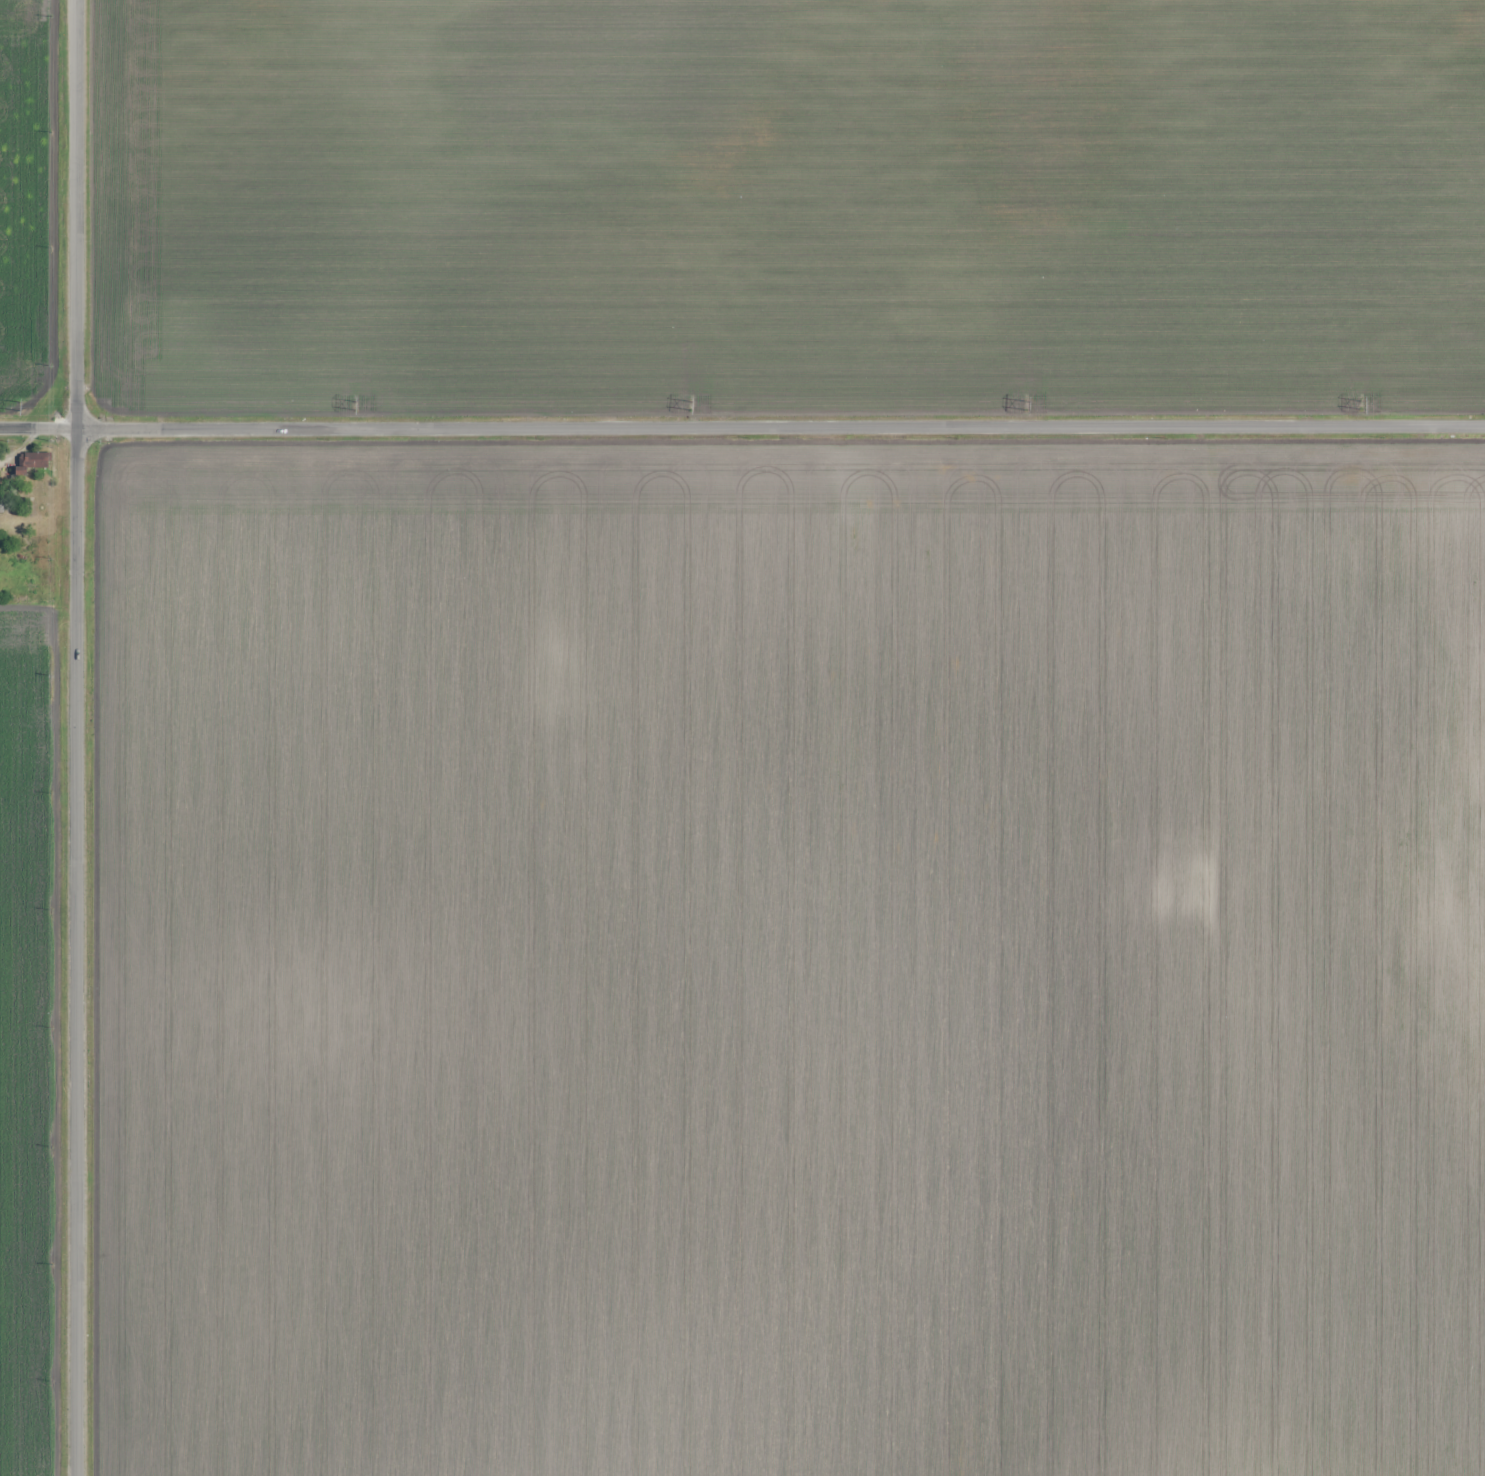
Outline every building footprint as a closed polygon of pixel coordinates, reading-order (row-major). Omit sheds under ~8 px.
[(32,465),(42,472),(49,461),(30,449),(15,473),(24,478),(32,465)]
